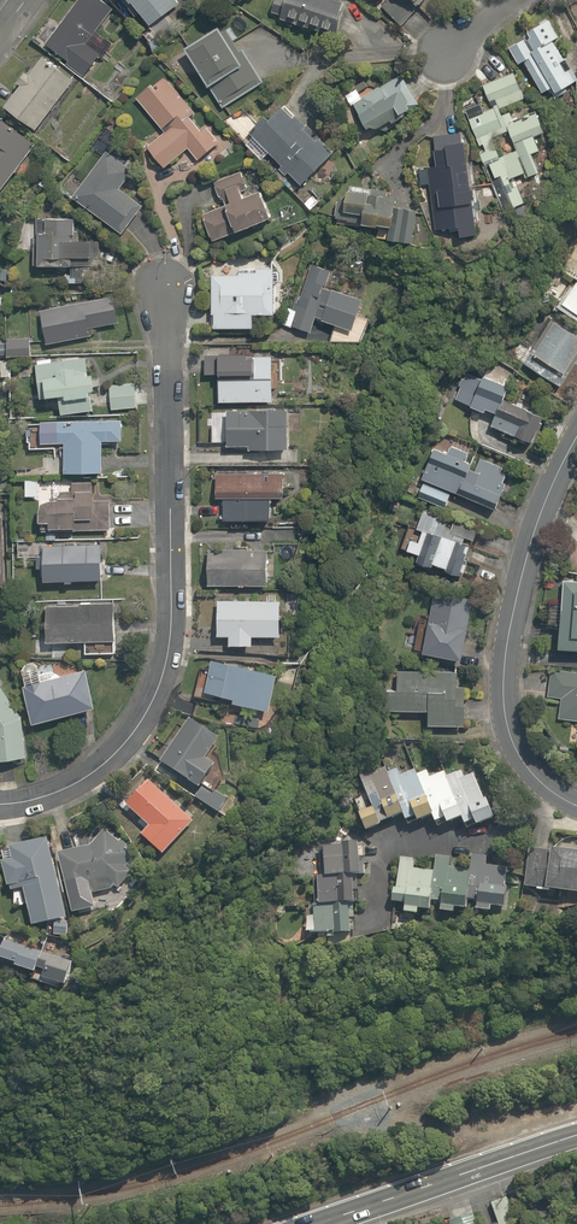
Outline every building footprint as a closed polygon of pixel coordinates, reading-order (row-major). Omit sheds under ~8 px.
[(110,7),(101,0),(74,0),(43,41),(87,75),(112,42),(94,29),(110,7)] [(144,23),(175,4),(173,0),(122,0),(144,23)] [(270,10),(273,10),(272,15),(329,30),(337,0),(273,0),(270,10)] [(378,9),(400,27),(422,0),(386,0),(378,9)] [(520,27),(524,35),(505,44),(516,66),(523,62),(539,96),(576,78),(576,73),(549,13),(520,27)] [(216,31),(214,26),(179,45),(201,85),(205,83),(217,105),(259,82),(227,25),(216,31)] [(32,129),(68,78),(47,64),(12,114),(32,129)] [(479,146),(482,144),(484,149),(477,152),(481,162),(485,160),(492,176),(496,174),(510,206),(521,202),(513,183),(509,185),(506,178),(521,172),(523,177),(537,171),(530,154),(538,151),(531,135),(540,131),(534,116),(525,120),(522,114),(513,118),(511,113),(504,116),(500,107),(521,98),(510,71),(479,84),(487,101),(493,98),(496,104),(466,116),(479,146)] [(151,85),(149,83),(133,95),(160,130),(141,145),(160,169),(167,163),(170,167),(188,152),(195,160),(221,140),(205,120),(199,126),(189,114),(196,109),(168,72),(151,85)] [(364,129),(391,116),(389,112),(403,105),(394,84),(353,102),(364,129)] [(280,97),(245,130),(295,183),(330,149),(280,97)] [(31,146),(0,120),(0,183),(31,146)] [(418,168),(424,167),(435,228),(451,226),(453,237),(473,233),(457,138),(424,144),(424,141),(414,142),(418,168)] [(116,185),(128,169),(103,150),(68,194),(116,232),(139,203),(116,185)] [(248,194),(240,167),(210,175),(216,197),(218,196),(220,205),(199,211),(208,239),(267,221),(258,192),(248,194)] [(391,205),(392,193),(341,188),(338,218),(386,223),(385,240),(412,242),(415,207),(391,205)] [(72,235),(72,216),(35,215),(34,264),(87,265),(88,236),(72,235)] [(249,313),(270,313),(270,255),(207,255),(208,326),(249,325),(249,313)] [(295,308),(288,305),(281,323),(309,335),(316,318),(348,331),(361,298),(330,285),(323,302),(315,298),(322,282),(329,263),(315,257),(295,308)] [(560,301),(576,313),(576,274),(560,301)] [(45,345),(97,334),(95,327),(116,323),(109,292),(37,308),(45,345)] [(527,350),(533,355),(527,364),(557,384),(576,353),(576,333),(550,315),(527,350)] [(226,351),(226,345),(204,345),(205,373),(216,373),(217,400),(270,399),(269,350),(226,351)] [(31,361),(37,396),(53,393),(57,414),(90,409),(81,353),(31,361)] [(490,411),(486,424),(529,440),(543,400),(462,371),(452,398),(490,411)] [(132,381),(107,383),(110,411),(135,409),(132,381)] [(567,409),(548,402),(532,444),(551,452),(567,409)] [(222,406),(222,442),(244,442),(244,448),(285,448),(285,406),(222,406)] [(61,472),(99,471),(98,438),(121,437),(120,415),(35,418),(36,441),(60,440),(61,472)] [(475,442),(443,431),(438,446),(433,444),(418,490),(444,499),(447,490),(453,492),(456,484),(496,498),(508,463),(472,451),(475,442)] [(220,519),(267,519),(267,495),(280,495),(280,470),(211,471),(211,495),(220,495),(220,519)] [(92,479),(68,479),(68,485),(37,486),(38,520),(44,520),(44,524),(72,524),(72,529),(107,529),(106,485),(92,485),(92,479)] [(414,555),(458,572),(469,540),(473,541),(477,529),(417,507),(410,527),(417,529),(414,536),(404,533),(400,545),(415,551),(414,555)] [(99,539),(36,542),(37,579),(100,577),(99,539)] [(262,548),(205,549),(205,585),(263,584),(262,548)] [(559,578),(553,644),(576,646),(576,579),(559,578)] [(459,658),(470,604),(430,596),(419,650),(459,658)] [(225,643),(249,642),(249,633),(275,632),(275,598),(213,599),(213,633),(225,633),(225,643)] [(108,600),(42,604),(44,642),(111,638),(108,600)] [(484,647),(465,643),(461,665),(480,668),(484,647)] [(209,659),(203,691),(230,696),(229,700),(266,708),(273,671),(209,659)] [(552,666),(550,695),(557,696),(556,717),(576,719),(576,668),(552,666)] [(83,668),(24,684),(33,717),(92,702),(83,668)] [(461,687),(448,671),(386,670),(385,707),(423,708),(422,723),(460,724),(461,687)] [(21,752),(20,724),(0,689),(0,755),(21,752)] [(201,754),(214,739),(192,719),(159,757),(193,787),(213,764),(201,754)] [(397,774),(393,764),(358,778),(362,788),(349,793),(362,828),(399,813),(401,820),(410,816),(412,821),(428,815),(430,822),(441,818),(442,823),(457,817),(460,824),(471,820),(472,823),(491,816),(471,765),(446,775),(444,769),(427,775),(425,769),(415,773),(413,767),(397,774)] [(145,824),(136,835),(160,855),(191,817),(141,776),(119,803),(145,824)] [(223,802),(199,785),(191,798),(214,814),(223,802)] [(128,851),(101,827),(84,847),(57,854),(68,893),(90,887),(88,879),(99,876),(115,889),(127,876),(122,862),(129,852),(128,851)] [(0,860),(0,861),(6,889),(20,886),(28,923),(62,915),(43,834),(5,843),(9,858),(0,860)] [(355,861),(354,839),(338,840),(338,842),(339,874),(363,873),(363,861),(355,861)] [(339,874),(338,842),(315,843),(316,874),(339,874)] [(523,847),(519,887),(576,893),(576,852),(523,847)] [(430,870),(429,900),(434,901),(434,910),(450,911),(451,905),(463,905),(466,865),(447,864),(448,854),(431,854),(430,870)] [(427,900),(428,869),(413,869),(413,857),(395,856),(394,884),(390,884),(389,900),(400,901),(399,911),(415,912),(415,908),(426,908),(427,900)] [(497,867),(474,866),(472,898),(472,908),(487,909),(487,904),(503,905),(504,876),(497,875),(497,867)] [(332,877),(312,878),(313,901),(333,901),(332,877)] [(350,877),(335,877),(335,900),(351,899),(350,877)] [(345,905),(330,905),(331,930),(345,930),(345,905)] [(329,907),(308,907),(308,929),(330,929),(329,907)] [(0,941),(0,957),(11,960),(9,966),(31,972),(33,966),(40,968),(38,976),(64,984),(73,955),(2,935),(0,941)] [(450,1221),(451,1223),(474,1223),(471,1214),(450,1221)]
